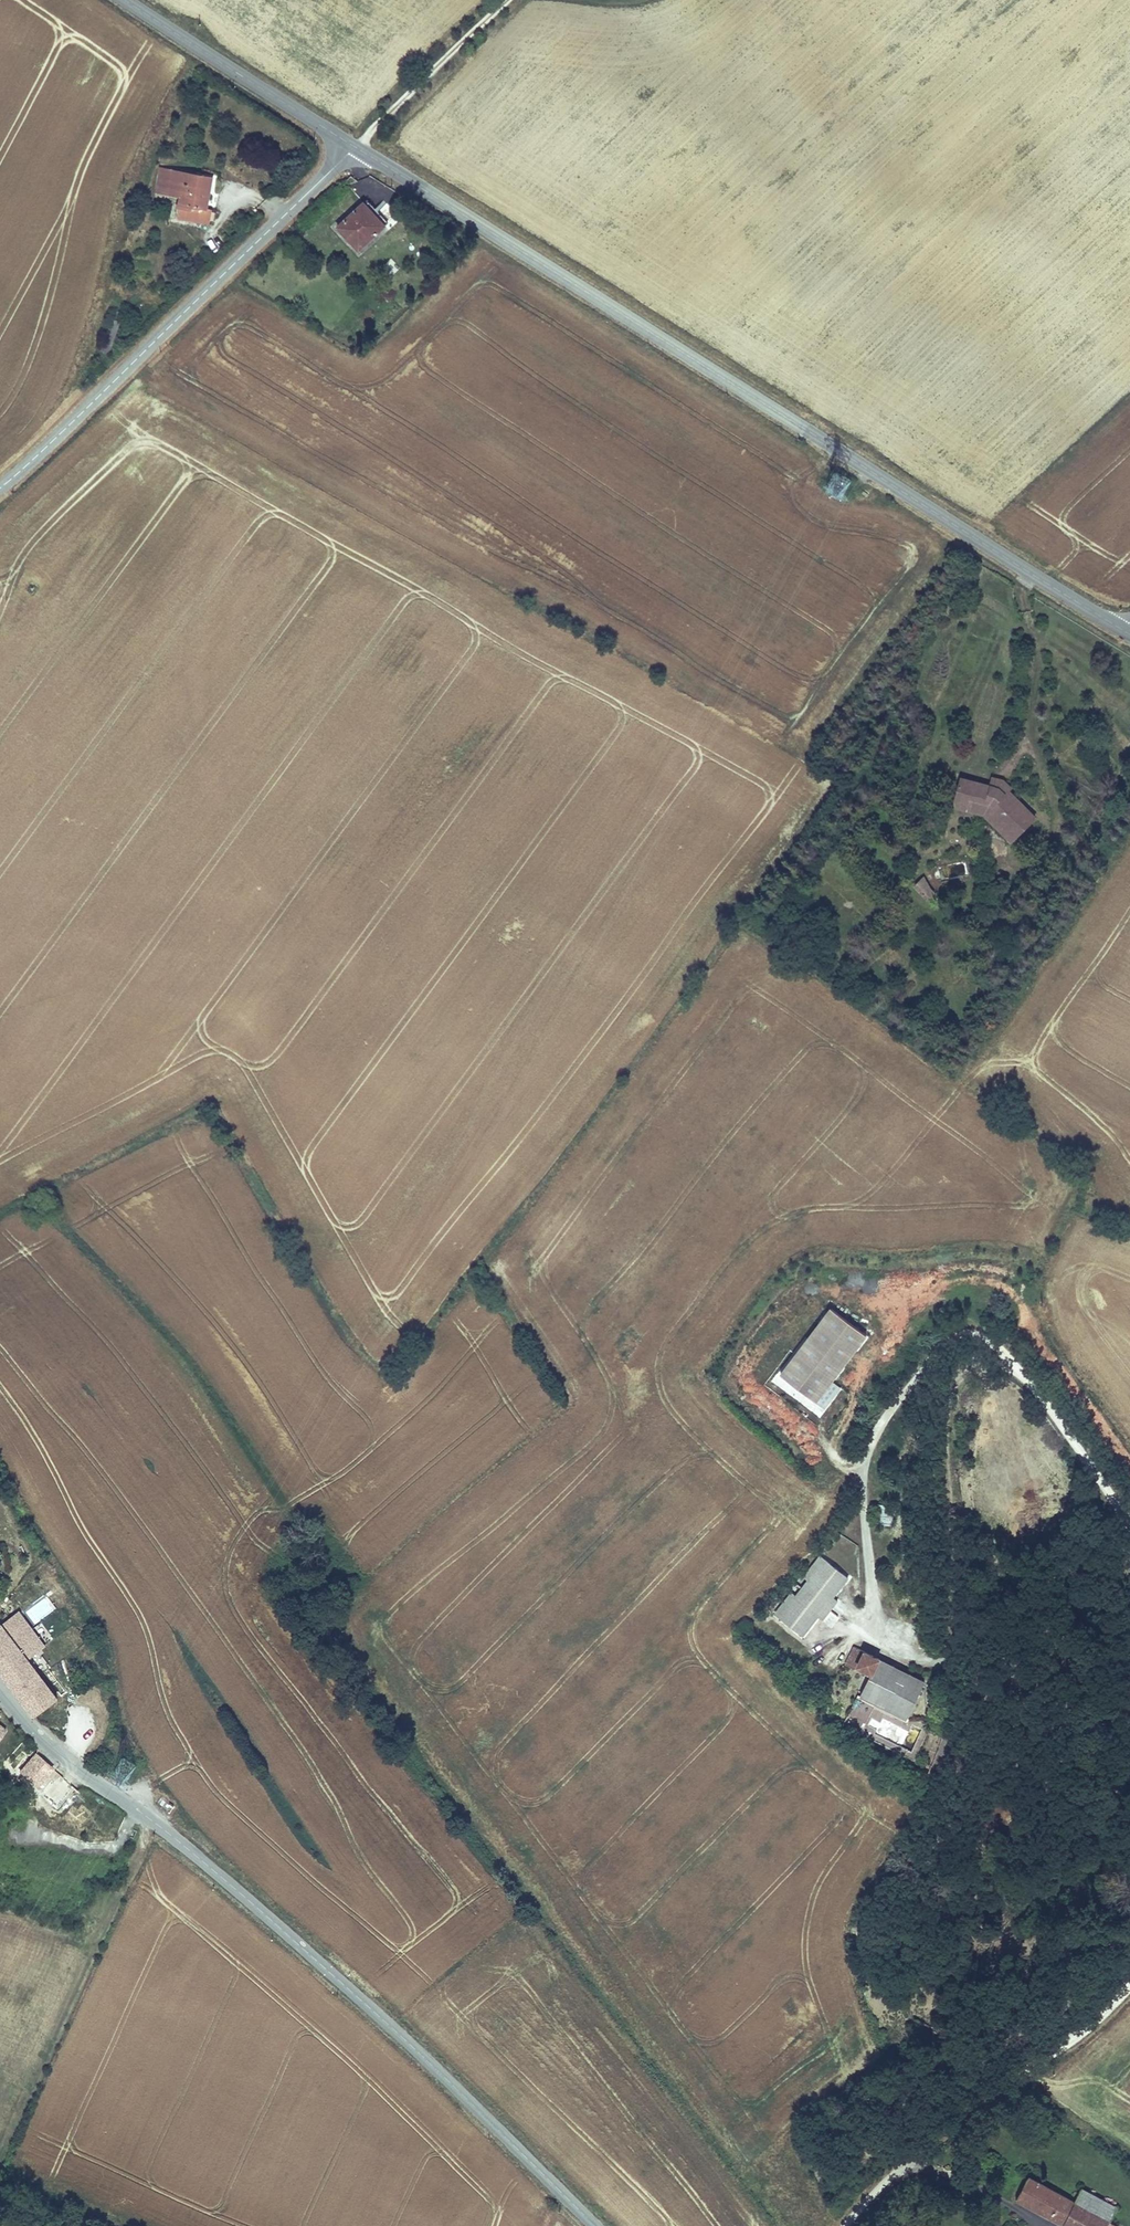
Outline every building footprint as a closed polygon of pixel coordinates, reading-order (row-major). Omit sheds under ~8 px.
[(201,194),(205,177),(161,168),(156,192),(181,197),(177,219),(209,225),(212,210),(207,209),(210,196),(201,194)] [(213,178),(205,177),(201,194),(210,196),(213,178)] [(335,228),(359,253),(387,227),(364,202),(335,228)] [(111,319),(121,322),(124,313),(114,310),(111,319)] [(833,472),(824,493),(841,501),(851,480),(833,472)] [(1014,786),(1005,778),(992,774),(990,784),(998,786),(1006,794),(1010,790),(1014,786)] [(1006,794),(998,786),(990,784),(961,776),(954,805),(966,809),(969,797),(994,803),(987,810),(995,817),(998,814),(1020,835),(1038,817),(1010,790),(1006,794)] [(987,810),(994,803),(969,797),(966,809),(984,813),(1014,842),(1020,835),(998,814),(995,817),(987,810)] [(923,879),(916,886),(928,898),(935,891),(923,879)] [(867,1336),(831,1309),(781,1374),(817,1401),(867,1336)] [(879,1526),(892,1526),(892,1506),(879,1506),(879,1526)] [(803,1637),(849,1579),(820,1556),(803,1578),(807,1581),(795,1597),(791,1593),(774,1615),(803,1637)] [(18,1611),(1,1625),(8,1633),(25,1620),(18,1611)] [(831,1627),(838,1617),(830,1612),(823,1622),(831,1627)] [(1,1625),(0,1625),(0,1671),(35,1716),(57,1698),(27,1659),(45,1646),(25,1620),(8,1633),(1,1625)] [(868,1679),(858,1700),(906,1723),(926,1683),(863,1652),(853,1672),(868,1679)] [(20,1771),(35,1785),(51,1767),(36,1753),(20,1771)] [(1064,2225),(1081,2225),(1098,2195),(1081,2186),(1074,2199),(1030,2176),(1017,2201),(1064,2225)] [(1081,2225),(1106,2225),(1109,2220),(1117,2205),(1098,2195),(1081,2225)]
